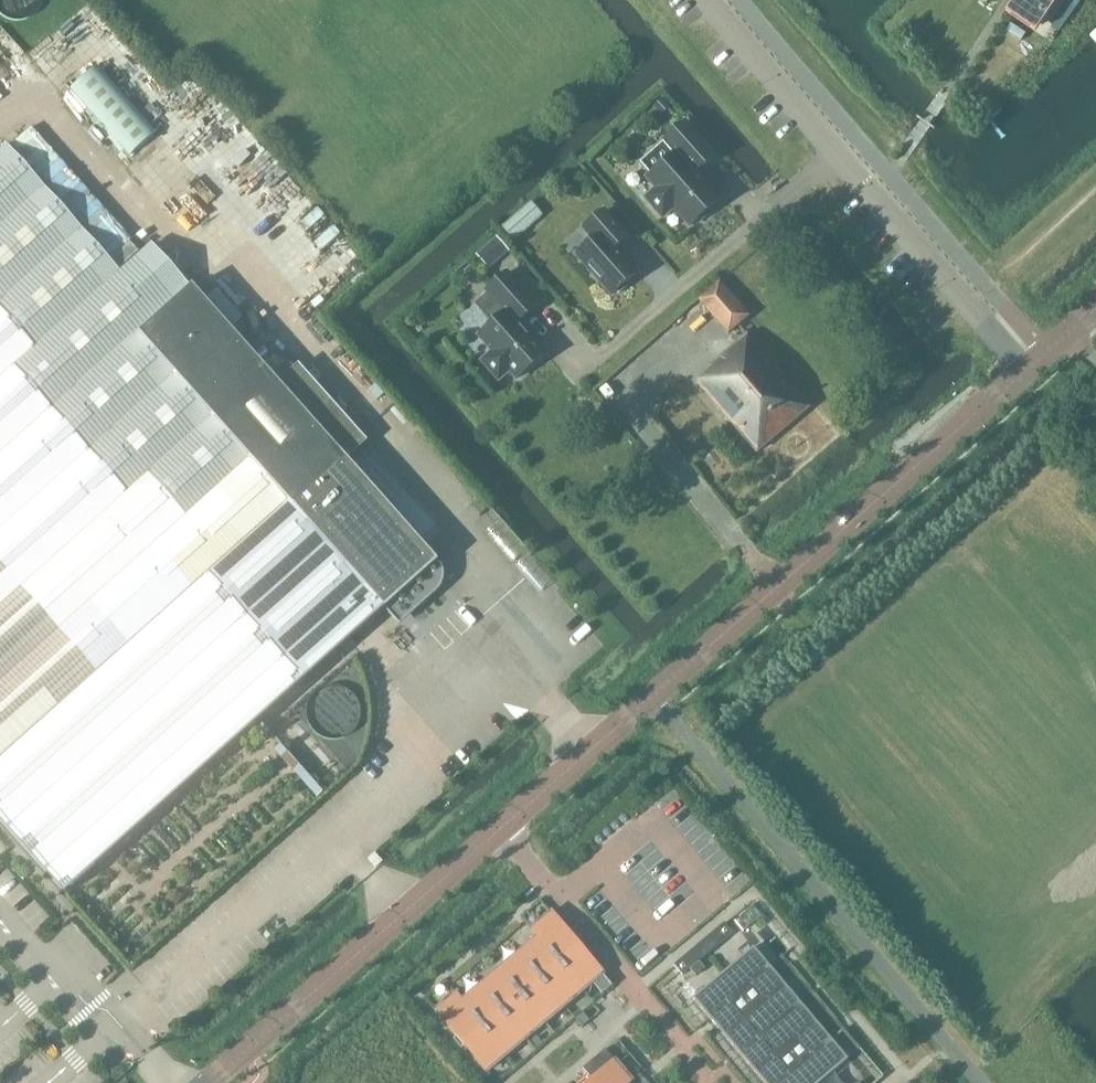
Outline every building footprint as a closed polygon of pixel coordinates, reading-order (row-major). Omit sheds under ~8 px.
[(29,18),(37,10),(40,0),(0,0),(0,14),(9,20),(19,21),(29,18)] [(1010,17),(1040,37),(1065,0),(1021,0),(1010,17)] [(68,88),(128,154),(155,131),(95,64),(68,88)] [(661,97),(652,106),(660,114),(669,106),(661,97)] [(674,209),(690,227),(697,221),(702,221),(713,212),(713,207),(718,202),(696,177),(697,177),(697,176),(698,175),(698,174),(697,173),(697,172),(714,157),(684,124),(664,141),(676,154),(648,179),(657,190),(646,199),(663,218),(674,209)] [(67,890),(366,623),(387,605),(389,608),(402,597),(413,610),(434,591),(422,579),(435,567),(344,465),(365,446),(330,407),(317,418),(309,425),(306,422),(282,395),(153,250),(121,278),(7,150),(0,156),(0,815),(67,890)] [(515,241),(528,229),(522,222),(538,208),(532,201),(502,227),(515,241)] [(637,274),(616,251),(629,240),(606,213),(586,230),(595,242),(578,256),(612,296),(615,294),(621,294),(628,287),(628,282),(637,274)] [(475,255),(485,266),(505,249),(496,237),(475,255)] [(507,275),(487,293),(496,303),(484,314),(494,326),(480,338),(494,354),(483,363),(500,381),(510,372),(518,380),(546,355),(518,324),(536,308),(507,275)] [(698,300),(727,333),(728,334),(750,315),(720,281),(698,300)] [(750,332),(757,326),(751,319),(744,325),(750,332)] [(711,366),(713,368),(696,383),(756,453),(810,407),(748,335),(711,366)] [(457,993),(435,1011),(486,1072),(604,973),(553,912),(531,930),(538,938),(464,1001),(457,993)] [(733,933),(725,923),(674,966),(683,976),(733,933)] [(754,948),(693,999),(764,1082),(821,1082),(848,1060),(754,948)] [(586,1009),(579,1015),(585,1022),(592,1016),(586,1009)] [(539,1032),(532,1038),(538,1046),(545,1040),(539,1032)] [(633,1082),(606,1050),(583,1069),(592,1079),(587,1082),(632,1082),(633,1082)]
